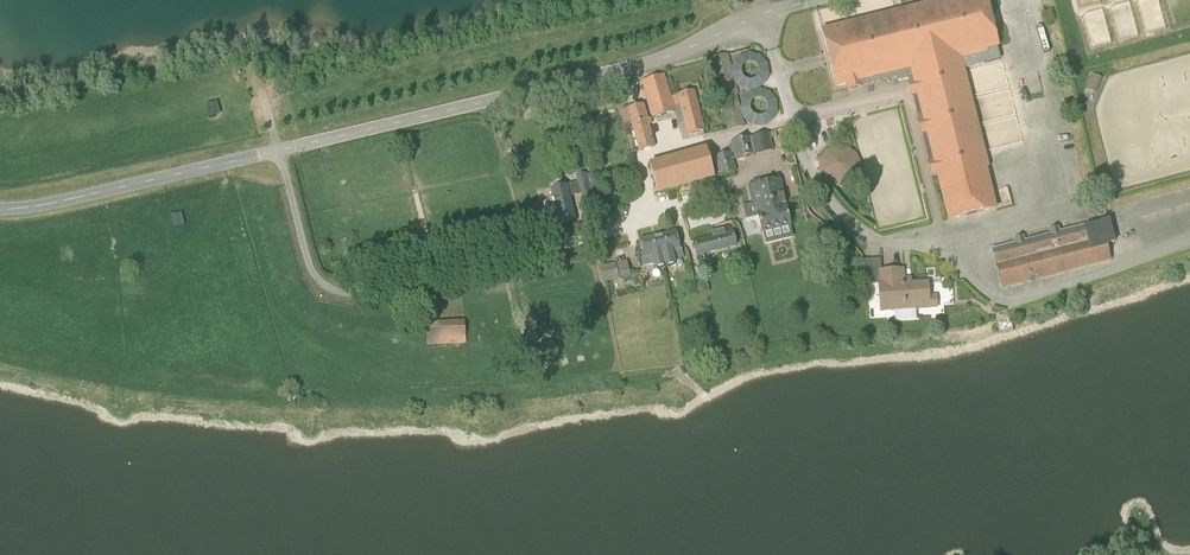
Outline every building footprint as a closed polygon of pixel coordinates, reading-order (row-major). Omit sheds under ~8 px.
[(822,31),(836,87),(911,68),(949,220),(996,208),(958,57),(998,47),(986,0),(945,0),(822,31)] [(709,61),(729,132),(744,127),(724,57),(709,61)] [(1092,75),(1090,80),(1097,83),(1099,78),(1092,75)] [(664,76),(644,83),(653,118),(675,112),(664,76)] [(694,92),(679,96),(689,134),(704,130),(694,92)] [(207,103),(210,115),(221,112),(218,100),(207,103)] [(539,112),(537,103),(524,107),(526,115),(539,112)] [(629,109),(641,151),(655,147),(644,105),(629,109)] [(754,155),(749,138),(732,143),(737,159),(754,155)] [(855,154),(846,147),(835,146),(825,151),(819,160),(818,171),(822,181),(831,187),(842,188),(852,183),(859,175),(859,164),(855,154)] [(715,180),(706,150),(650,166),(658,196),(715,180)] [(716,158),(722,178),(736,174),(730,154),(716,158)] [(560,225),(576,221),(570,196),(582,193),(585,206),(593,204),(587,175),(578,177),(580,183),(553,190),(554,197),(550,198),(548,201),(551,216),(555,219),(559,218),(560,225)] [(759,217),(763,232),(791,224),(787,209),(778,176),(752,183),(753,185),(748,187),(753,206),(758,205),(761,216),(759,217)] [(181,211),(169,213),(172,226),(183,224),(181,211)] [(1085,225),(992,249),(1003,288),(1110,260),(1107,245),(1114,243),(1109,221),(1100,223),(1100,224),(1085,228),(1085,225)] [(677,233),(659,237),(665,268),(675,266),(674,261),(684,260),(682,252),(681,252),(677,233)] [(694,244),(698,257),(737,247),(735,237),(732,238),(731,235),(725,237),(724,233),(714,236),(715,239),(694,244)] [(665,268),(659,237),(641,241),(645,259),(642,260),(644,268),(655,265),(656,270),(665,268)] [(64,263),(75,260),(72,248),(61,250),(64,263)] [(627,264),(617,266),(619,279),(630,277),(627,264)] [(618,279),(616,268),(602,270),(604,282),(618,279)] [(880,282),(882,312),(938,308),(937,297),(930,298),(929,284),(905,285),(904,270),(880,272),(881,282),(880,282)] [(465,330),(427,332),(428,345),(466,344),(465,330)]
